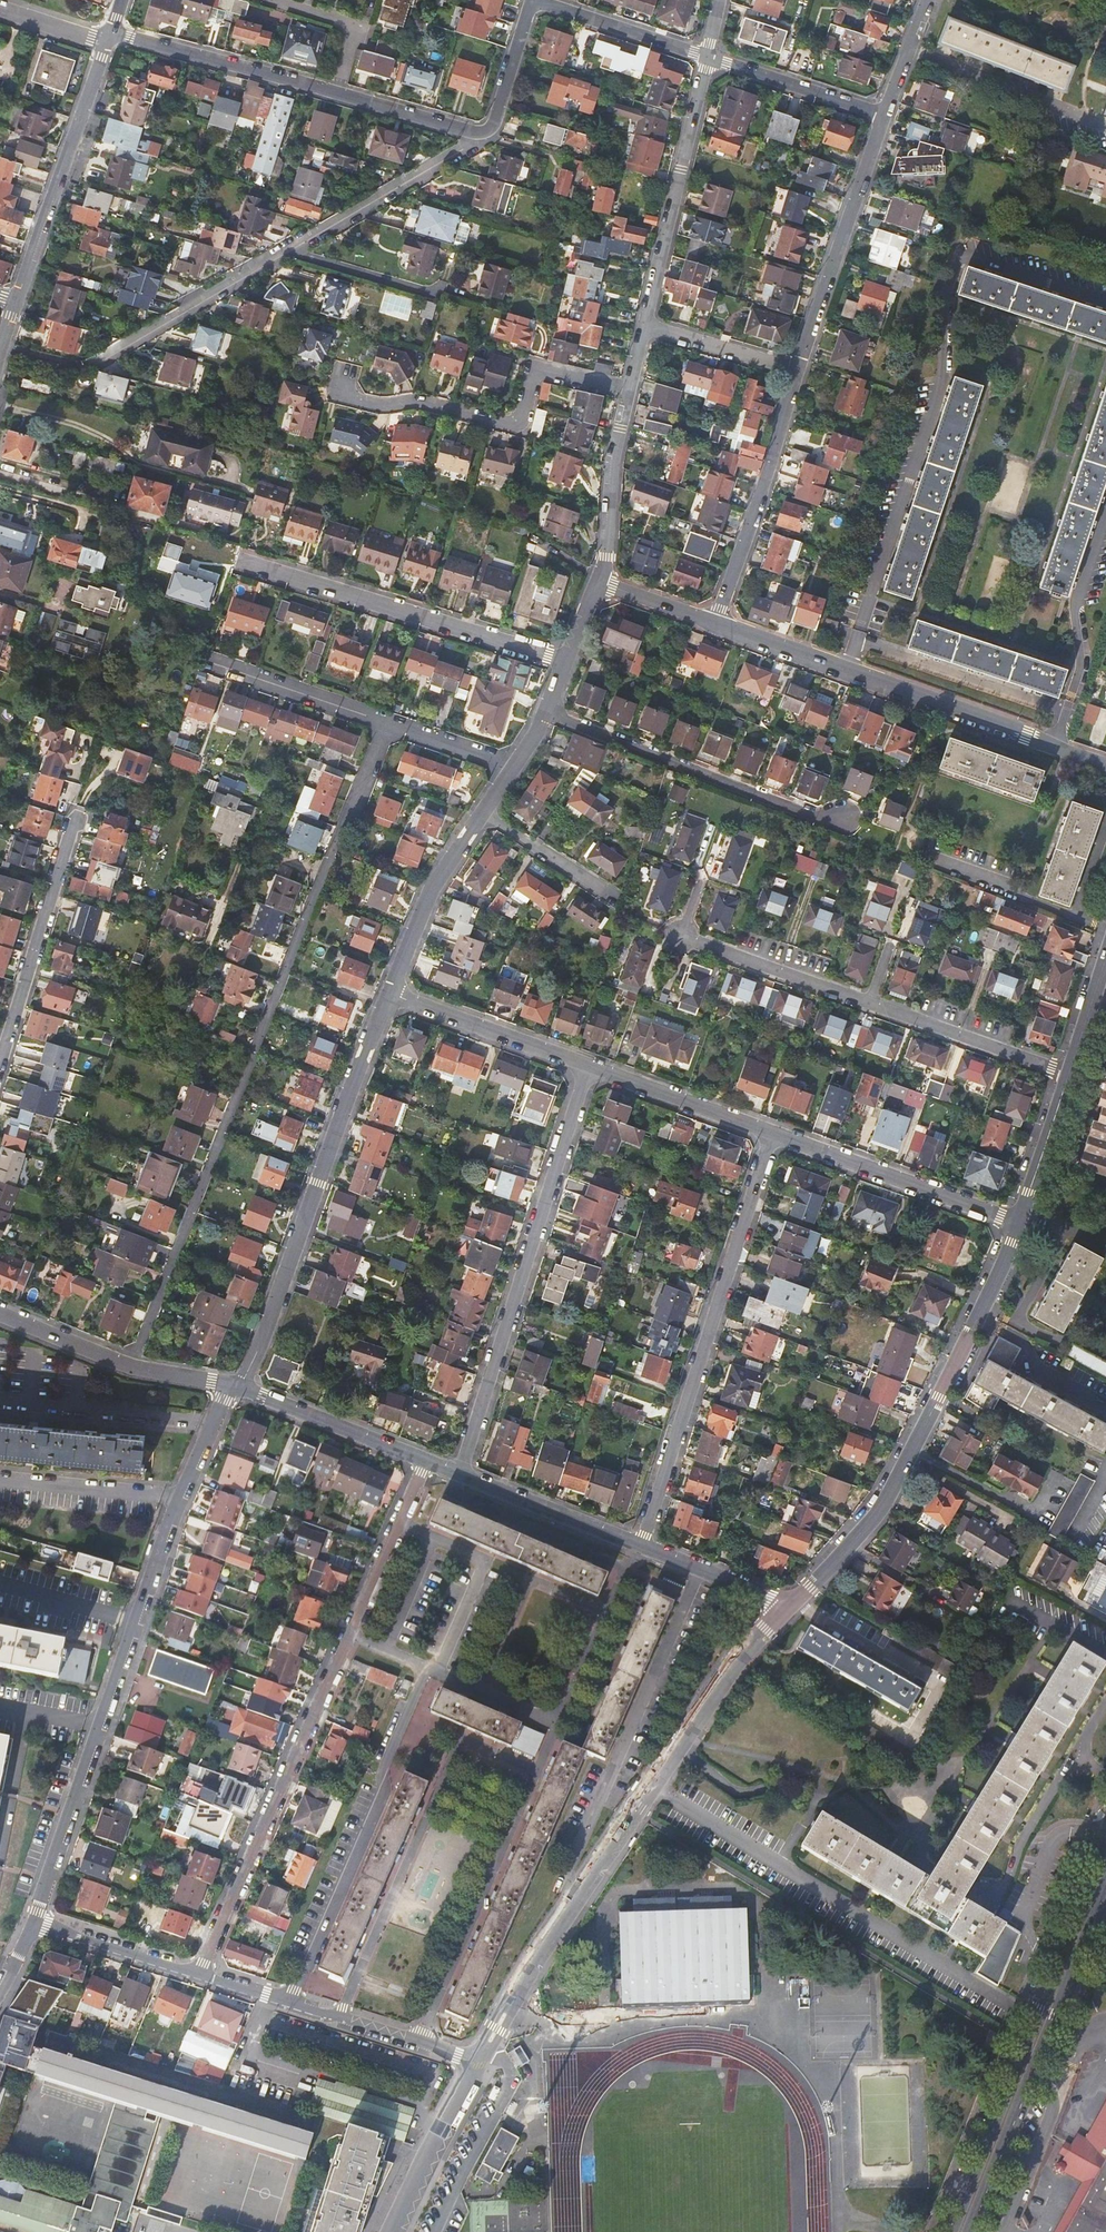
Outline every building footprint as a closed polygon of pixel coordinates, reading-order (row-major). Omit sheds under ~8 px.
[(185,0),(152,0),(145,24),(158,28),(161,20),(176,24),(179,14),(205,21),(206,20),(210,7),(185,0)] [(210,7),(217,9),(219,0),(185,0),(210,7)] [(234,0),(219,0),(217,9),(224,11),(230,13),(234,0)] [(241,0),(234,0),(230,13),(233,14),(245,17),(248,2),(241,0)] [(412,0),(385,0),(379,21),(403,28),(412,0)] [(445,0),(435,0),(428,24),(436,25),(442,2),(445,2),(445,0)] [(488,12),(492,0),(486,0),(483,11),(488,12)] [(488,12),(500,16),(502,11),(508,12),(509,7),(511,8),(513,0),(492,0),(488,12)] [(626,6),(652,15),(656,0),(628,0),(626,6)] [(659,18),(687,27),(696,0),(665,0),(659,18)] [(753,9),(776,16),(781,0),(756,0),(753,9)] [(866,9),(886,16),(891,0),(869,0),(866,9)] [(859,8),(850,6),(848,12),(857,15),(859,8)] [(210,7),(206,20),(214,22),(222,21),(224,11),(217,9),(210,7)] [(836,10),(833,21),(840,24),(844,12),(836,10)] [(869,31),(867,35),(873,37),(877,38),(880,30),(882,30),(886,20),(868,14),(863,29),(869,31)] [(737,38),(744,17),(741,16),(735,37),(737,38)] [(779,53),(782,43),(784,37),(786,32),(744,17),(737,38),(741,39),(757,45),(769,48),(769,50),(779,53)] [(948,19),(938,44),(1064,94),(1074,68),(948,19)] [(219,33),(227,35),(228,30),(230,23),(222,21),(219,33)] [(242,35),(242,38),(245,39),(244,42),(252,45),(254,44),(255,42),(267,46),(271,33),(259,30),(260,27),(237,21),(233,33),(242,35)] [(323,35),(291,26),(283,55),(315,64),(323,35)] [(547,28),(537,58),(556,64),(563,66),(565,58),(570,60),(574,46),(570,45),(573,36),(547,28)] [(867,35),(846,29),(840,47),(860,53),(865,39),(872,42),(873,37),(867,35)] [(478,38),(494,43),(496,36),(480,31),(478,38)] [(893,44),(877,38),(874,46),(890,51),(893,44)] [(824,39),(822,47),(832,50),(834,43),(824,39)] [(378,40),(374,54),(390,58),(394,45),(378,40)] [(593,52),(604,57),(604,59),(607,60),(608,58),(616,60),(619,48),(596,41),(593,52)] [(633,61),(645,65),(650,49),(638,45),(633,61)] [(358,49),(354,59),(361,61),(359,70),(388,79),(394,59),(390,58),(374,54),(362,50),(358,49)] [(65,92),(75,61),(42,50),(32,81),(65,92)] [(656,78),(676,85),(679,75),(658,68),(658,67),(657,63),(655,62),(658,54),(651,52),(643,74),(656,78)] [(871,63),(843,54),(836,75),(864,84),(871,63)] [(456,60),(449,83),(477,91),(484,68),(456,60)] [(400,63),(395,80),(433,92),(438,74),(400,63)] [(151,75),(149,81),(173,88),(173,89),(179,91),(180,86),(174,84),(178,70),(166,67),(166,69),(154,65),(151,75)] [(149,81),(151,75),(142,72),(140,78),(149,81)] [(589,85),(571,79),(571,81),(555,75),(547,101),(563,106),(567,96),(583,101),(580,110),(590,113),(598,90),(588,86),(589,85)] [(127,96),(140,100),(146,81),(132,77),(126,96),(127,96)] [(676,85),(656,78),(646,105),(667,112),(676,85)] [(217,98),(221,85),(204,79),(201,87),(186,81),(184,91),(207,99),(216,102),(217,98)] [(243,101),(241,105),(238,116),(254,121),(255,118),(259,120),(257,124),(265,127),(275,95),(264,92),(265,90),(261,89),(255,87),(256,82),(249,80),(248,85),(243,101)] [(924,80),(914,109),(942,119),(948,103),(942,100),(946,89),(924,80)] [(719,116),(715,127),(742,135),(746,123),(750,124),(752,120),(751,120),(753,114),(749,113),(755,96),(728,87),(722,106),(725,107),(722,117),(719,116)] [(283,133),(284,133),(287,124),(286,123),(293,101),(275,95),(265,127),(252,170),(271,175),(283,133)] [(140,100),(127,96),(120,121),(142,127),(149,103),(140,100)] [(762,98),(755,96),(749,113),(753,114),(759,108),(762,98)] [(210,122),(234,130),(238,116),(241,105),(217,98),(216,102),(210,121),(210,122)] [(201,101),(200,113),(211,115),(212,103),(201,101)] [(634,133),(636,134),(661,141),(667,121),(645,115),(640,113),(640,111),(632,108),(628,107),(614,103),(611,113),(638,119),(634,133)] [(50,128),(55,112),(34,105),(32,112),(24,109),(16,133),(43,141),(48,127),(50,128)] [(647,107),(645,115),(667,121),(669,114),(647,107)] [(765,132),(764,136),(791,144),(799,120),(790,117),(789,120),(785,119),(786,116),(786,115),(773,110),(765,132)] [(308,138),(328,143),(335,116),(316,111),(308,138)] [(142,127),(120,121),(115,120),(108,143),(158,158),(158,157),(161,145),(147,141),(147,144),(138,141),(142,127)] [(827,129),(830,121),(824,120),(822,127),(827,129)] [(830,120),(830,121),(827,129),(823,141),(845,148),(852,127),(830,120)] [(234,130),(210,122),(208,128),(232,136),(234,130)] [(922,135),(922,123),(911,122),(910,135),(922,135)] [(587,135),(568,130),(547,124),(543,141),(558,145),(559,141),(583,148),(587,135)] [(944,150),(951,152),(960,155),(968,131),(947,125),(943,139),(940,138),(928,135),(925,144),(928,145),(944,150)] [(742,135),(715,127),(709,147),(735,155),(742,135)] [(377,128),(371,153),(401,161),(407,137),(377,128)] [(530,145),(533,136),(517,131),(514,140),(530,145)] [(627,161),(624,169),(631,171),(652,177),(654,169),(655,169),(660,151),(659,150),(661,141),(636,134),(628,161),(627,161)] [(21,164),(36,168),(43,148),(20,140),(17,150),(13,161),(21,164)] [(896,158),(893,166),(895,166),(895,175),(901,175),(902,177),(913,176),(913,174),(924,174),(925,176),(929,175),(929,173),(942,173),(942,161),(941,161),(941,157),(942,156),(944,150),(928,145),(925,144),(920,142),(917,150),(916,150),(915,150),(914,150),(913,150),(912,150),(911,150),(911,151),(910,151),(910,152),(909,152),(904,150),(902,158),(896,158)] [(13,161),(17,150),(4,146),(1,157),(13,161)] [(1065,184),(1083,191),(1088,177),(1098,180),(1099,178),(1105,181),(1101,196),(1105,198),(1105,159),(1096,155),(1096,153),(1078,147),(1065,184)] [(582,151),(580,158),(591,161),(593,154),(582,151)] [(497,167),(494,177),(514,182),(520,159),(501,154),(497,167)] [(147,165),(113,155),(104,183),(128,190),(131,178),(142,182),(147,165)] [(835,163),(812,155),(806,172),(802,171),(800,170),(796,182),(822,190),(826,180),(828,180),(831,172),(832,173),(835,163)] [(0,157),(0,158),(0,181),(10,184),(13,173),(17,174),(21,164),(13,161),(1,157),(0,157)] [(593,163),(588,185),(595,187),(598,175),(597,175),(601,161),(594,159),(593,161),(593,163)] [(588,167),(589,164),(578,161),(576,169),(587,172),(588,167)] [(329,163),(327,173),(349,179),(351,169),(329,163)] [(491,165),(488,175),(494,177),(497,167),(491,165)] [(300,167),(292,194),(315,201),(323,174),(300,167)] [(566,193),(572,170),(560,167),(554,190),(566,193)] [(479,191),(476,190),(472,206),(495,213),(504,183),(483,176),(479,191)] [(731,191),(708,185),(703,202),(700,202),(698,210),(723,218),(731,191)] [(592,211),(608,215),(613,191),(598,188),(592,211)] [(17,189),(14,197),(6,194),(3,202),(25,209),(30,194),(17,189)] [(136,203),(90,189),(84,207),(100,212),(107,214),(112,199),(121,202),(120,206),(147,214),(149,207),(145,205),(136,203)] [(788,191),(779,218),(800,224),(803,215),(804,215),(807,207),(806,206),(809,197),(788,191)] [(292,194),(291,197),(314,204),(315,201),(292,194)] [(138,195),(136,203),(145,205),(147,198),(138,195)] [(245,235),(262,240),(266,223),(271,225),(275,213),(258,208),(261,199),(248,196),(238,233),(241,234),(245,235)] [(922,207),(893,198),(885,223),(914,232),(922,207)] [(324,209),(292,199),(288,211),(306,217),(307,214),(321,218),(324,209)] [(460,218),(462,214),(422,203),(419,212),(417,219),(413,234),(446,244),(450,228),(457,230),(459,222),(465,223),(467,219),(460,218)] [(0,234),(14,238),(24,212),(0,204),(0,233),(0,234)] [(78,206),(75,205),(70,219),(74,220),(78,206)] [(78,206),(74,220),(88,224),(95,227),(100,212),(84,207),(78,206)] [(417,219),(419,212),(416,211),(413,210),(411,216),(417,219)] [(923,213),(921,230),(932,231),(934,215),(923,213)] [(644,216),(642,223),(655,226),(657,218),(644,216)] [(696,224),(697,217),(694,216),(688,238),(691,239),(693,232),(691,229),(691,226),(696,224)] [(628,219),(615,217),(611,238),(620,240),(621,238),(641,243),(644,231),(626,227),(628,219)] [(693,232),(691,239),(707,243),(719,247),(725,226),(697,217),(696,224),(691,226),(691,229),(693,232)] [(459,222),(457,230),(450,228),(446,244),(452,245),(459,248),(464,245),(469,228),(467,224),(465,223),(459,222)] [(81,249),(104,256),(112,232),(95,227),(88,224),(81,249)] [(797,263),(806,234),(775,224),(766,254),(797,263)] [(218,248),(220,249),(225,250),(228,251),(235,254),(240,240),(241,234),(238,233),(231,231),(218,227),(216,233),(204,230),(202,238),(200,243),(208,245),(212,246),(218,248)] [(891,269),(895,270),(905,239),(876,229),(866,261),(891,269)] [(104,257),(113,261),(121,234),(118,234),(112,232),(104,256),(104,257)] [(583,255),(605,260),(608,251),(626,255),(629,243),(620,240),(611,238),(603,237),(600,250),(585,246),(583,255)] [(427,278),(436,248),(406,239),(402,251),(412,254),(407,272),(427,278)] [(691,239),(685,260),(701,265),(707,243),(691,239)] [(200,243),(195,241),(189,263),(180,261),(177,272),(198,278),(203,260),(216,264),(220,249),(218,248),(212,246),(208,245),(200,243)] [(572,255),(573,253),(574,248),(561,244),(557,258),(563,260),(565,254),(572,255)] [(5,282),(11,264),(0,260),(0,280),(5,282)] [(578,260),(574,275),(600,281),(603,269),(592,267),(593,263),(578,260)] [(701,265),(685,260),(683,260),(676,281),(700,288),(706,290),(713,268),(701,265)] [(766,284),(773,287),(794,293),(800,271),(769,262),(762,283),(766,284)] [(483,278),(478,292),(501,299),(510,271),(485,263),(481,277),(483,278)] [(959,293),(1105,344),(1105,314),(1094,310),(1044,292),(991,274),(968,266),(959,293)] [(126,290),(154,299),(157,287),(161,288),(165,276),(134,267),(126,290)] [(895,270),(891,269),(884,287),(886,288),(886,290),(865,284),(858,303),(846,299),(840,315),(853,320),(857,306),(862,308),(863,304),(877,309),(876,312),(871,326),(880,330),(886,312),(881,311),(885,301),(888,292),(895,294),(898,295),(905,273),(895,270)] [(101,283),(62,271),(59,284),(80,290),(81,285),(99,289),(101,283)] [(571,298),(587,301),(595,303),(600,281),(574,275),(574,276),(576,277),(571,298)] [(350,284),(325,276),(321,291),(326,293),(320,313),(340,318),(350,284)] [(663,277),(662,284),(666,286),(664,291),(674,293),(672,301),(694,308),(694,306),(700,288),(676,281),(666,278),(663,277)] [(298,294),(288,291),(283,284),(280,283),(275,286),(273,288),(270,289),(268,292),(266,294),(265,298),(275,301),(273,308),(291,314),(298,294)] [(762,295),(770,297),(773,287),(766,284),(762,295)] [(83,305),(86,293),(59,285),(49,318),(71,325),(77,303),(83,305)] [(770,297),(766,308),(790,315),(796,294),(794,293),(773,287),(770,297)] [(716,293),(706,290),(700,288),(694,306),(711,311),(716,293)] [(120,299),(131,303),(134,294),(122,291),(120,299)] [(888,292),(885,301),(892,303),(895,294),(888,292)] [(246,301),(244,309),(243,313),(240,311),(236,323),(261,331),(265,319),(264,319),(268,307),(246,301)] [(435,304),(424,301),(420,317),(430,320),(435,304)] [(593,325),(598,304),(595,303),(587,301),(584,313),(571,310),(571,311),(566,310),(565,319),(593,325)] [(755,312),(750,330),(765,335),(764,337),(783,343),(788,322),(755,312)] [(526,327),(529,320),(508,314),(506,322),(501,320),(495,339),(510,343),(517,342),(517,345),(527,348),(532,330),(526,327)] [(564,341),(567,329),(583,333),(579,345),(580,345),(596,349),(601,327),(593,325),(565,319),(557,318),(555,327),(553,339),(564,341)] [(80,328),(56,321),(49,346),(74,353),(80,328)] [(223,333),(199,326),(191,351),(215,358),(223,333)] [(300,344),(294,365),(317,371),(323,355),(325,355),(331,336),(308,329),(304,345),(300,344)] [(842,331),(831,362),(857,371),(867,340),(842,331)] [(577,345),(565,341),(564,341),(553,339),(551,349),(556,350),(555,352),(550,351),(548,360),(564,364),(567,353),(574,354),(577,345)] [(449,372),(460,375),(468,346),(455,343),(454,346),(437,341),(429,365),(442,370),(443,368),(450,370),(449,372)] [(390,370),(390,373),(395,381),(404,376),(406,380),(411,377),(413,368),(405,354),(378,346),(372,368),(386,372),(387,369),(390,370)] [(186,389),(194,361),(167,353),(159,381),(186,389)] [(487,366),(472,362),(462,396),(478,401),(481,392),(500,397),(512,362),(490,355),(488,362),(487,366)] [(487,366),(488,362),(474,357),(472,362),(487,366)] [(594,371),(610,375),(612,367),(596,363),(594,371)] [(687,363),(678,390),(680,391),(682,392),(691,364),(687,363)] [(714,371),(691,364),(682,392),(705,399),(714,371)] [(714,371),(705,399),(715,401),(718,393),(730,397),(736,378),(714,371)] [(128,381),(100,374),(94,395),(122,403),(128,381)] [(398,385),(406,380),(404,376),(395,381),(398,385)] [(869,383),(850,376),(841,404),(837,403),(835,410),(859,418),(870,383),(869,383)] [(986,387),(957,377),(950,396),(938,431),(924,473),(908,519),(892,566),(884,591),(912,601),(986,387)] [(48,395),(50,387),(23,380),(21,388),(48,395)] [(546,401),(550,384),(543,382),(539,399),(546,401)] [(296,405),(291,428),(301,431),(300,435),(312,438),(318,411),(309,409),(309,407),(309,406),(308,404),(308,403),(306,402),(305,402),(308,389),(284,383),(281,397),(288,399),(287,403),(296,405)] [(747,383),(739,408),(769,416),(771,408),(759,404),(763,388),(756,386),(747,383)] [(678,390),(657,384),(651,407),(675,414),(680,391),(678,390)] [(1039,589),(1050,592),(1049,595),(1059,598),(1060,595),(1067,597),(1075,573),(1090,528),(1103,488),(1105,480),(1105,387),(1039,589)] [(595,426),(602,396),(579,391),(572,419),(594,425),(595,426)] [(705,399),(702,407),(706,408),(707,406),(713,408),(715,401),(705,399)] [(537,409),(530,435),(538,438),(545,411),(537,409)] [(760,461),(763,448),(751,445),(759,415),(745,411),(739,432),(728,429),(728,430),(712,426),(708,442),(718,445),(720,437),(732,440),(729,453),(760,461)] [(336,417),(330,441),(352,446),(361,455),(377,435),(367,427),(361,433),(361,432),(363,424),(353,422),(352,423),(345,421),(345,420),(336,417)] [(586,454),(594,425),(572,419),(570,419),(563,446),(586,454)] [(645,420),(642,431),(650,433),(653,433),(669,437),(672,427),(645,420)] [(415,426),(395,427),(391,443),(391,459),(412,458),(422,461),(430,430),(415,426)] [(28,460),(35,435),(10,428),(4,453),(28,460)] [(204,474),(212,444),(152,429),(145,459),(204,474)] [(861,443),(833,433),(829,446),(828,448),(831,449),(829,456),(826,465),(838,468),(844,450),(858,454),(861,443)] [(692,444),(680,440),(666,482),(676,485),(679,477),(682,478),(687,461),(689,453),(692,444)] [(453,447),(454,444),(442,441),(435,467),(443,468),(467,475),(473,452),(471,449),(463,447),(460,448),(453,447)] [(828,448),(829,446),(826,445),(823,454),(829,456),(831,449),(828,448)] [(505,452),(488,447),(482,470),(512,478),(519,451),(506,448),(505,452)] [(793,449),(790,458),(804,463),(806,463),(814,466),(817,457),(793,449)] [(83,468),(84,463),(87,453),(76,450),(72,465),(83,468)] [(735,465),(759,472),(761,462),(760,461),(729,453),(726,452),(723,451),(716,471),(732,477),(735,465)] [(575,472),(578,473),(579,473),(584,461),(559,452),(548,481),(569,489),(573,479),(575,472)] [(116,461),(87,453),(84,463),(93,465),(92,471),(101,474),(103,466),(113,469),(116,461)] [(700,455),(692,453),(689,462),(697,464),(700,455)] [(806,463),(804,463),(798,480),(823,489),(829,471),(814,466),(806,463)] [(629,470),(644,476),(646,470),(630,464),(629,470)] [(709,471),(700,495),(705,497),(724,503),(733,479),(709,471)] [(135,478),(128,506),(163,515),(170,487),(135,478)] [(637,479),(630,500),(650,507),(648,512),(662,517),(671,491),(637,479)] [(823,489),(798,480),(795,489),(798,490),(794,499),(818,507),(824,489),(823,489)] [(258,482),(251,504),(266,508),(268,504),(283,509),(288,492),(258,482)] [(195,514),(194,519),(207,522),(208,520),(211,521),(214,522),(213,524),(226,528),(228,523),(238,526),(244,505),(217,497),(191,489),(185,511),(195,514)] [(692,512),(688,524),(699,527),(712,532),(714,533),(720,516),(723,517),(728,505),(724,503),(705,497),(699,514),(692,512)] [(784,503),(777,525),(798,532),(805,510),(784,503)] [(264,516),(266,508),(251,504),(249,511),(264,516)] [(551,504),(542,531),(553,534),(552,536),(567,542),(571,529),(568,528),(570,522),(574,523),(578,513),(551,504)] [(292,508),(285,531),(304,537),(303,540),(304,541),(315,544),(322,518),(292,508)] [(669,517),(666,525),(672,526),(675,519),(669,517)] [(359,532),(328,522),(321,546),(322,546),(322,549),(333,552),(333,550),(352,555),(359,532)] [(11,546),(23,550),(28,531),(0,523),(0,542),(11,546)] [(699,527),(697,535),(715,541),(717,534),(714,533),(712,532),(699,527)] [(285,531),(283,540),(302,546),(304,541),(303,540),(304,537),(285,531)] [(689,532),(685,543),(689,544),(685,555),(696,558),(708,563),(713,546),(715,541),(697,535),(689,532)] [(763,559),(760,569),(803,584),(809,565),(786,556),(792,540),(772,533),(769,543),(772,544),(766,560),(763,559)] [(365,534),(358,560),(376,566),(386,568),(384,572),(394,575),(403,545),(365,534)] [(55,537),(48,558),(54,560),(75,566),(77,560),(91,565),(89,571),(100,574),(106,553),(55,537)] [(652,577),(663,547),(659,546),(643,540),(640,546),(637,546),(629,569),(652,577)] [(421,579),(432,582),(440,556),(429,553),(429,555),(421,552),(422,546),(411,543),(402,571),(422,577),(421,579)] [(30,552),(23,550),(11,546),(9,553),(0,550),(0,583),(21,589),(30,559),(28,559),(30,552)] [(682,554),(681,553),(670,583),(680,586),(681,584),(687,586),(697,589),(704,569),(694,565),(696,558),(685,555),(682,554)] [(212,608),(221,571),(162,556),(159,568),(174,572),(168,596),(212,608)] [(451,586),(470,591),(478,566),(446,557),(437,588),(449,591),(451,586)] [(490,601),(506,606),(516,575),(487,566),(488,562),(480,560),(478,566),(470,591),(491,598),(490,601)] [(551,623),(566,576),(529,565),(514,611),(551,623)] [(79,577),(72,601),(83,604),(81,607),(93,611),(92,615),(107,620),(111,608),(116,610),(120,599),(114,597),(117,589),(102,585),(101,588),(100,588),(99,589),(92,587),(94,582),(79,577)] [(791,620),(800,594),(779,588),(772,603),(756,598),(749,619),(766,624),(769,618),(790,625),(791,624),(791,620)] [(821,602),(800,594),(791,620),(816,629),(826,600),(822,599),(821,602)] [(267,610),(234,601),(226,623),(260,634),(267,610)] [(328,615),(281,601),(275,619),(284,622),(285,619),(312,628),(311,631),(322,635),(328,615)] [(6,639),(16,607),(0,602),(0,638),(2,638),(6,639)] [(827,618),(824,629),(835,633),(838,622),(827,618)] [(637,653),(646,630),(620,619),(617,626),(610,623),(603,639),(637,653)] [(59,620),(51,644),(68,649),(71,641),(86,645),(83,654),(97,658),(105,634),(87,628),(85,637),(74,633),(76,625),(59,620)] [(791,624),(815,632),(816,629),(791,620),(791,624)] [(917,621),(907,648),(1057,698),(1066,670),(1044,663),(987,644),(945,630),(917,621)] [(260,634),(226,623),(223,634),(238,638),(240,631),(259,637),(260,634)] [(337,635),(328,660),(359,672),(368,647),(355,643),(354,646),(346,643),(348,639),(337,635)] [(2,638),(0,644),(0,669),(6,671),(9,661),(15,643),(6,639),(2,638)] [(323,652),(327,641),(317,638),(314,650),(323,652)] [(395,676),(403,651),(394,648),(393,650),(376,644),(368,667),(395,676)] [(685,646),(678,662),(715,678),(725,654),(701,644),(697,652),(685,646)] [(307,670),(315,673),(321,657),(312,654),(307,670)] [(495,673),(493,683),(515,690),(520,691),(528,665),(501,656),(498,666),(491,664),(489,671),(495,673)] [(613,667),(593,659),(589,670),(609,678),(613,667)] [(616,668),(619,670),(629,674),(629,672),(633,662),(626,660),(625,664),(618,661),(616,668)] [(462,673),(463,671),(436,662),(427,689),(440,693),(442,687),(455,691),(462,673)] [(633,662),(629,672),(636,675),(640,665),(633,662)] [(736,686),(770,699),(779,677),(745,663),(736,686)] [(500,738),(515,690),(493,683),(477,678),(467,710),(484,716),(479,731),(500,738)] [(596,708),(597,709),(604,691),(585,683),(577,701),(587,705),(587,707),(595,710),(596,708)] [(789,684),(780,706),(790,710),(786,719),(796,724),(795,726),(801,728),(804,722),(812,702),(813,700),(806,698),(808,692),(789,684)] [(188,702),(185,714),(202,720),(200,727),(205,729),(210,713),(205,711),(210,695),(193,689),(188,702)] [(240,722),(241,720),(247,700),(227,694),(220,715),(240,722)] [(864,695),(859,708),(868,711),(874,698),(864,695)] [(628,724),(635,705),(615,698),(608,716),(628,724)] [(814,704),(829,709),(831,704),(816,698),(814,704)] [(274,709),(247,700),(241,720),(267,728),(273,711),(274,709)] [(812,702),(804,722),(823,730),(831,710),(829,709),(814,704),(812,702)] [(1092,706),(1085,703),(1074,738),(1081,740),(1092,706)] [(847,729),(859,734),(868,711),(859,708),(858,710),(845,705),(838,723),(837,727),(847,731),(847,729)] [(641,726),(650,730),(650,731),(658,735),(659,733),(660,734),(667,716),(648,708),(641,726)] [(294,736),(300,717),(280,711),(279,713),(273,711),(267,728),(266,732),(276,736),(275,739),(290,744),(294,736)] [(325,745),(331,730),(318,726),(318,724),(300,717),(294,736),(312,742),(313,740),(325,745)] [(65,724),(46,718),(40,734),(51,738),(48,752),(44,754),(42,762),(61,767),(63,759),(66,761),(66,760),(71,747),(73,748),(75,744),(69,742),(60,739),(65,724)] [(671,741),(691,749),(698,730),(678,722),(671,741)] [(860,738),(869,741),(874,729),(865,725),(860,738)] [(896,727),(886,753),(907,761),(908,758),(911,757),(913,753),(912,750),(913,747),(909,746),(913,734),(896,727)] [(332,729),(331,730),(325,745),(325,746),(351,756),(358,738),(332,729)] [(273,742),(275,739),(276,736),(266,732),(263,738),(273,742)] [(704,750),(714,754),(714,756),(721,759),(722,758),(724,758),(731,740),(711,733),(704,750)] [(564,761),(596,773),(606,746),(575,734),(564,761)] [(151,745),(153,738),(148,736),(145,743),(151,745)] [(939,768),(1033,801),(1040,780),(1043,781),(1044,777),(1042,776),(1044,771),(1022,763),(975,746),(950,737),(939,768)] [(815,749),(822,752),(824,746),(826,741),(819,739),(815,749)] [(822,752),(830,755),(832,752),(829,751),(830,749),(824,746),(822,752)] [(754,773),(762,754),(742,747),(734,765),(754,773)] [(140,754),(127,749),(118,773),(142,782),(150,758),(149,758),(148,757),(140,754)] [(318,762),(320,763),(335,769),(339,757),(323,751),(318,762)] [(411,775),(431,781),(437,763),(418,757),(417,759),(411,756),(406,771),(412,773),(411,775)] [(774,756),(767,775),(787,782),(794,764),(774,756)] [(177,757),(174,766),(189,772),(196,775),(200,765),(177,757)] [(551,757),(548,763),(561,768),(563,762),(551,757)] [(315,775),(320,763),(318,762),(307,758),(304,764),(313,767),(310,773),(315,775)] [(61,767),(42,762),(39,771),(41,772),(58,776),(61,767)] [(456,770),(437,763),(431,781),(450,787),(450,786),(457,788),(462,774),(455,771),(456,770)] [(864,795),(871,777),(851,770),(845,787),(854,791),(854,793),(862,796),(863,794),(864,795)] [(806,771),(798,790),(817,798),(825,778),(806,771)] [(63,778),(41,772),(34,796),(52,802),(55,794),(58,795),(63,778)] [(324,772),(317,791),(334,797),(342,779),(324,772)] [(515,810),(517,812),(524,817),(530,821),(555,782),(540,772),(515,810)] [(205,784),(203,789),(211,792),(212,790),(214,791),(217,783),(206,779),(205,784)] [(217,783),(214,791),(210,802),(214,804),(210,817),(215,819),(211,829),(222,834),(231,837),(232,833),(238,835),(245,816),(249,818),(253,808),(235,801),(239,791),(217,783)] [(685,790),(672,785),(667,797),(680,803),(685,790)] [(247,786),(245,793),(249,794),(254,797),(257,789),(247,786)] [(305,786),(300,801),(311,805),(317,791),(305,786)] [(568,803),(582,812),(602,825),(612,810),(606,806),(596,799),(579,788),(568,803)] [(300,814),(310,817),(312,810),(327,815),(334,797),(317,791),(311,805),(300,801),(295,812),(300,814)] [(451,794),(447,801),(458,805),(461,798),(451,794)] [(596,799),(606,806),(610,800),(600,794),(596,799)] [(374,822),(388,827),(391,821),(392,822),(400,802),(382,796),(375,815),(377,816),(374,822)] [(1072,801),(1038,895),(1069,905),(1102,812),(1072,801)] [(53,810),(30,803),(22,827),(45,835),(53,810)] [(578,818),(582,812),(568,803),(564,808),(578,818)] [(880,823),(899,830),(906,809),(888,803),(884,813),(883,812),(880,821),(881,822),(880,823)] [(312,810),(310,817),(322,822),(324,822),(327,815),(312,810)] [(408,835),(426,842),(430,843),(432,836),(433,837),(441,818),(424,811),(422,816),(416,813),(408,835)] [(521,820),(524,817),(517,812),(514,816),(521,820)] [(288,845),(312,854),(321,830),(319,828),(322,822),(310,817),(300,814),(288,845)] [(101,827),(97,838),(119,845),(122,846),(125,835),(122,833),(126,820),(111,815),(110,820),(106,819),(103,828),(101,827)] [(689,818),(703,824),(705,821),(690,815),(689,818)] [(703,824),(689,818),(686,818),(673,856),(689,862),(703,824)] [(147,842),(152,826),(146,824),(144,830),(143,829),(139,839),(147,842)] [(655,829),(652,840),(660,842),(663,832),(655,829)] [(38,841),(14,833),(6,859),(31,867),(34,857),(33,856),(38,841)] [(416,865),(426,842),(408,835),(405,833),(395,857),(416,865)] [(231,837),(222,834),(218,844),(227,848),(231,837)] [(720,875),(736,881),(750,842),(726,834),(716,862),(723,865),(720,875)] [(119,845),(97,838),(96,838),(90,859),(113,866),(119,845)] [(588,857),(597,844),(594,842),(585,855),(588,857)] [(597,844),(588,857),(616,875),(625,861),(598,842),(597,844)] [(492,844),(466,882),(481,892),(506,854),(513,859),(517,852),(503,843),(498,849),(492,844)] [(797,854),(792,867),(822,879),(828,866),(797,854)] [(75,874),(88,879),(91,870),(77,866),(75,874)] [(662,868),(649,906),(666,912),(679,874),(662,868)] [(393,905),(395,899),(391,897),(392,892),(397,894),(401,896),(407,881),(376,869),(374,875),(377,876),(367,903),(386,910),(388,903),(393,905)] [(25,873),(23,881),(0,873),(0,887),(6,889),(2,905),(22,912),(31,885),(39,887),(42,878),(25,873)] [(517,888),(531,898),(549,910),(559,895),(526,873),(516,888),(517,888)] [(735,883),(736,881),(720,875),(719,874),(718,877),(735,883)] [(278,876),(267,906),(284,912),(288,913),(299,883),(278,876)] [(114,890),(98,885),(98,886),(74,878),(71,889),(94,896),(99,897),(100,895),(111,898),(114,890)] [(895,891),(878,884),(875,894),(864,924),(881,930),(892,900),(893,900),(896,891),(895,891)] [(721,887),(719,894),(733,898),(735,892),(721,887)] [(531,898),(517,888),(511,896),(525,906),(531,898)] [(763,890),(758,907),(788,918),(795,901),(763,890)] [(994,896),(980,891),(974,906),(983,909),(985,904),(990,906),(994,896)] [(130,895),(120,892),(116,902),(127,905),(129,900),(130,895)] [(479,909),(498,916),(508,898),(500,893),(493,903),(468,895),(465,903),(479,909)] [(735,901),(719,894),(708,926),(724,932),(735,901)] [(598,925),(604,916),(605,915),(578,897),(567,912),(595,931),(598,925)] [(173,898),(163,924),(174,929),(175,926),(202,937),(211,912),(173,898)] [(461,934),(483,943),(486,933),(471,928),(479,909),(465,903),(454,900),(448,916),(457,920),(453,932),(461,934)] [(1047,917),(1004,900),(1000,912),(998,911),(997,914),(1010,920),(1007,928),(1013,930),(1016,922),(1041,932),(1042,928),(1047,917)] [(940,908),(921,901),(918,908),(919,909),(907,940),(924,945),(935,915),(941,917),(944,910),(940,908)] [(102,909),(78,902),(68,934),(92,941),(102,909)] [(262,904),(257,902),(252,916),(257,917),(262,904)] [(262,904),(257,917),(251,934),(253,934),(272,941),(277,930),(280,922),(284,912),(267,906),(262,904)] [(809,906),(803,923),(834,934),(841,917),(809,906)] [(11,947),(20,918),(3,913),(0,913),(0,914),(0,943),(11,947)] [(536,929),(544,932),(554,918),(547,913),(536,929)] [(1010,920),(997,914),(994,922),(1007,928),(1010,920)] [(369,951),(379,924),(362,917),(361,918),(353,915),(348,925),(357,929),(351,944),(369,951)] [(604,916),(598,925),(602,928),(608,919),(604,916)] [(1029,927),(1016,922),(1013,930),(1026,935),(1029,927)] [(1013,954),(1019,940),(983,926),(975,944),(997,953),(1005,951),(1013,954)] [(1047,951),(1054,953),(1067,958),(1069,959),(1077,962),(1084,965),(1087,955),(1072,950),(1073,949),(1070,948),(1075,936),(1053,928),(1044,950),(1047,951)] [(241,963),(253,934),(251,934),(246,932),(239,929),(227,957),(241,963)] [(483,943),(461,934),(453,955),(454,956),(451,963),(463,967),(471,970),(476,972),(479,965),(475,963),(483,943)] [(857,944),(846,974),(863,980),(874,950),(875,950),(878,940),(860,934),(856,944),(857,944)] [(600,935),(598,941),(596,949),(596,950),(606,953),(610,938),(600,935)] [(589,947),(596,949),(598,941),(591,939),(589,947)] [(55,958),(52,969),(68,974),(72,963),(69,962),(74,947),(57,941),(52,957),(55,958)] [(628,991),(637,995),(640,987),(652,948),(636,943),(623,980),(621,979),(621,981),(620,981),(618,987),(624,990),(628,991)] [(889,990),(891,991),(905,996),(906,996),(917,965),(918,966),(920,958),(903,952),(900,959),(889,990)] [(1067,968),(1069,959),(1067,958),(1054,953),(1051,962),(1055,964),(1044,995),(1061,1001),(1071,969),(1067,968)] [(974,983),(977,976),(979,973),(981,967),(946,955),(940,972),(971,983),(972,983),(974,983)] [(346,957),(337,979),(359,988),(368,965),(346,957)] [(451,963),(442,960),(434,980),(455,988),(459,978),(467,981),(471,970),(463,967),(451,963)] [(677,1008),(696,1015),(699,1006),(698,1006),(709,976),(702,974),(704,967),(690,963),(686,974),(684,973),(679,988),(685,990),(681,1000),(680,999),(677,1008)] [(248,991),(248,990),(246,990),(248,983),(253,972),(234,965),(227,982),(223,993),(225,994),(238,999),(245,1001),(248,991)] [(711,970),(704,967),(702,974),(709,976),(711,970)] [(984,987),(986,988),(1017,1000),(1023,983),(989,970),(986,978),(987,978),(984,987)] [(55,973),(52,981),(66,986),(68,978),(55,973)] [(780,992),(763,986),(734,976),(734,975),(727,973),(721,991),(727,994),(728,993),(757,1003),(757,1004),(765,1007),(763,1015),(769,1018),(772,1009),(774,1009),(782,1012),(780,1019),(801,1026),(804,1020),(807,1021),(813,1005),(810,1004),(810,1003),(780,992)] [(497,980),(490,999),(512,1007),(516,994),(519,995),(522,987),(498,978),(497,980)] [(51,983),(44,1005),(67,1012),(74,990),(51,983)] [(190,1001),(186,1012),(181,1025),(205,1034),(217,1002),(198,995),(199,992),(194,991),(194,992),(193,993),(190,1001)] [(187,991),(184,999),(190,1001),(193,993),(187,991)] [(624,1003),(634,1007),(639,995),(637,995),(628,991),(627,995),(624,1003)] [(904,999),(905,996),(891,991),(890,993),(904,999)] [(349,1003),(351,997),(340,993),(338,999),(331,997),(327,1007),(322,1019),(322,1020),(343,1028),(352,1005),(349,1003)] [(560,1001),(580,1008),(582,1008),(584,1000),(563,993),(560,1001)] [(238,999),(225,994),(223,1001),(235,1006),(238,999)] [(527,995),(520,1015),(544,1024),(551,1003),(527,995)] [(550,1027),(574,1035),(581,1016),(577,1014),(580,1008),(560,1001),(550,1027)] [(1047,1045),(1059,1007),(1042,1001),(1039,1009),(1040,1009),(1029,1040),(1047,1045)] [(314,1016),(322,1019),(327,1007),(319,1003),(314,1016)] [(247,1011),(238,1007),(235,1015),(244,1019),(247,1011)] [(598,1038),(600,1041),(609,1044),(617,1019),(590,1009),(582,1033),(598,1038)] [(33,1010),(26,1036),(44,1042),(47,1034),(49,1034),(50,1032),(51,1029),(55,1030),(56,1031),(57,1027),(49,1025),(50,1023),(61,1026),(63,1020),(33,1010)] [(893,1058),(900,1041),(870,1030),(870,1029),(853,1023),(852,1024),(819,1012),(814,1027),(816,1028),(816,1030),(847,1041),(846,1045),(853,1048),(854,1046),(860,1048),(862,1048),(864,1048),(893,1058)] [(581,1016),(574,1035),(578,1036),(584,1017),(581,1016)] [(662,1056),(661,1058),(674,1063),(675,1059),(688,1063),(695,1044),(682,1039),(683,1035),(652,1024),(651,1028),(637,1023),(630,1042),(643,1047),(642,1051),(655,1056),(656,1054),(662,1056)] [(402,1028),(391,1057),(411,1064),(413,1060),(416,1060),(426,1037),(402,1028)] [(219,1030),(216,1037),(231,1043),(234,1035),(219,1030)] [(335,1045),(337,1038),(318,1031),(316,1037),(315,1037),(306,1061),(327,1069),(336,1045),(335,1045)] [(582,1033),(582,1036),(600,1041),(598,1038),(582,1033)] [(180,1056),(188,1059),(196,1039),(188,1036),(180,1056)] [(941,1068),(947,1052),(912,1039),(906,1056),(910,1057),(929,1064),(941,1068)] [(49,1043),(47,1042),(40,1063),(45,1065),(64,1071),(71,1050),(65,1048),(57,1045),(49,1043)] [(432,1066),(455,1075),(456,1073),(463,1052),(440,1043),(432,1066)] [(463,1051),(463,1052),(456,1073),(476,1080),(484,1059),(463,1051)] [(962,1057),(955,1074),(987,1085),(990,1086),(996,1070),(962,1057)] [(496,1060),(489,1078),(512,1087),(508,1098),(516,1101),(527,1071),(496,1060)] [(765,1100),(770,1086),(762,1083),(768,1066),(752,1061),(751,1065),(745,1063),(738,1083),(749,1088),(748,1091),(757,1095),(757,1097),(765,1100)] [(174,1064),(167,1062),(166,1068),(171,1070),(174,1064)] [(64,1071),(45,1065),(39,1086),(58,1092),(60,1093),(67,1072),(64,1071)] [(770,1084),(776,1069),(771,1067),(766,1082),(770,1084)] [(779,1083),(773,1101),(805,1112),(811,1095),(790,1087),(794,1075),(783,1071),(779,1083)] [(853,1101),(882,1111),(882,1110),(892,1083),(885,1080),(863,1073),(853,1101)] [(319,1084),(300,1077),(290,1102),(310,1109),(314,1099),(319,1084)] [(533,1078),(519,1114),(543,1123),(556,1087),(533,1078)] [(1097,1105),(1102,1107),(1105,1108),(1105,1078),(1097,1105)] [(995,1111),(993,1118),(1003,1122),(1003,1121),(1018,1127),(1020,1128),(1034,1086),(1016,1080),(1005,1115),(995,1111)] [(930,1096),(948,1102),(953,1087),(944,1083),(944,1084),(937,1081),(930,1096)] [(845,1119),(854,1090),(830,1082),(815,1127),(823,1130),(829,1114),(845,1119)] [(175,1111),(173,1117),(199,1126),(202,1120),(204,1121),(214,1095),(191,1086),(181,1113),(175,1111)] [(327,1089),(319,1086),(314,1098),(322,1101),(327,1089)] [(904,1087),(900,1086),(897,1096),(904,1099),(908,1088),(904,1087)] [(927,1095),(909,1089),(906,1098),(923,1104),(927,1095)] [(408,1105),(412,1095),(404,1093),(401,1102),(408,1104),(408,1105)] [(390,1133),(392,1128),(401,1102),(379,1094),(368,1125),(390,1133)] [(609,1101),(603,1116),(609,1118),(624,1123),(629,1109),(609,1101)] [(401,1102),(392,1128),(399,1131),(408,1104),(401,1102)] [(14,1106),(2,1103),(0,1110),(11,1114),(13,1107),(14,1106)] [(19,1109),(13,1107),(11,1114),(11,1115),(17,1117),(19,1109)] [(1105,1126),(1105,1108),(1102,1107),(1099,1115),(1097,1122),(1105,1126)] [(882,1111),(870,1142),(898,1152),(909,1120),(882,1110),(882,1111)] [(302,1116),(289,1111),(287,1117),(300,1122),(302,1116)] [(302,1123),(300,1122),(287,1117),(285,1116),(280,1128),(257,1120),(252,1133),(292,1149),(302,1123)] [(59,1120),(49,1117),(47,1122),(58,1125),(59,1120)] [(595,1150),(613,1156),(620,1137),(639,1144),(644,1131),(624,1123),(609,1118),(604,1130),(601,1129),(600,1131),(601,1131),(595,1150)] [(1010,1125),(991,1118),(981,1145),(1000,1152),(1010,1125)] [(1092,1121),(1078,1167),(1095,1173),(1095,1172),(1105,1176),(1105,1126),(1097,1122),(1092,1121)] [(662,1122),(658,1135),(666,1138),(671,1125),(662,1122)] [(671,1133),(669,1133),(667,1139),(676,1142),(677,1143),(677,1141),(687,1144),(692,1128),(676,1122),(673,1131),(672,1131),(671,1133)] [(2,1144),(22,1150),(28,1130),(8,1124),(2,1144)] [(369,1135),(361,1158),(382,1166),(393,1134),(390,1133),(368,1125),(365,1124),(362,1132),(369,1135)] [(164,1150),(190,1160),(198,1137),(173,1127),(164,1150)] [(934,1167),(943,1141),(933,1138),(913,1131),(907,1149),(920,1154),(918,1158),(923,1161),(922,1163),(934,1167)] [(936,1132),(933,1138),(943,1141),(945,1135),(936,1132)] [(527,1163),(532,1146),(521,1142),(503,1136),(500,1135),(494,1153),(527,1163)] [(707,1154),(736,1164),(741,1149),(713,1138),(707,1154)] [(672,1154),(676,1142),(667,1139),(663,1151),(672,1154)] [(34,1153),(33,1156),(46,1160),(50,1148),(38,1144),(36,1153),(34,1153)] [(15,1187),(25,1153),(16,1151),(2,1147),(0,1152),(0,1181),(15,1187)] [(1005,1163),(973,1151),(964,1176),(996,1188),(1005,1163)] [(180,1164),(150,1153),(137,1189),(167,1200),(180,1164)] [(260,1180),(279,1187),(288,1164),(261,1154),(253,1175),(261,1178),(260,1180)] [(739,1165),(736,1164),(707,1154),(702,1167),(734,1178),(739,1165)] [(349,1190),(370,1198),(382,1166),(361,1158),(349,1190)] [(502,1170),(526,1178),(528,1170),(513,1165),(512,1167),(504,1165),(502,1170)] [(788,1166),(783,1181),(788,1183),(793,1168),(788,1166)] [(800,1188),(823,1196),(829,1181),(793,1168),(788,1183),(800,1188)] [(523,1178),(499,1170),(493,1192),(516,1199),(523,1178)] [(593,1185),(621,1196),(624,1187),(597,1177),(593,1185)] [(124,1198),(128,1186),(118,1182),(110,1179),(105,1191),(124,1198)] [(8,1213),(18,1188),(15,1187),(0,1181),(0,1209),(8,1213)] [(689,1220),(694,1208),(698,1196),(660,1182),(655,1201),(673,1207),(671,1213),(689,1220)] [(836,1201),(844,1205),(851,1189),(842,1186),(836,1201)] [(823,1196),(800,1188),(790,1214),(813,1222),(823,1196)] [(359,1237),(365,1219),(349,1213),(354,1197),(336,1190),(329,1212),(333,1214),(328,1226),(359,1237)] [(860,1192),(852,1216),(873,1224),(872,1228),(885,1233),(896,1206),(860,1192)] [(254,1196),(244,1222),(265,1230),(275,1204),(254,1196)] [(154,1226),(158,1228),(165,1231),(174,1210),(151,1201),(147,1211),(141,1225),(152,1230),(154,1226)] [(830,1217),(838,1220),(844,1205),(836,1201),(830,1217)] [(503,1240),(513,1209),(489,1202),(482,1223),(469,1219),(464,1234),(464,1235),(475,1239),(495,1246),(497,1239),(503,1240)] [(0,1209),(0,1239),(10,1214),(8,1213),(0,1209)] [(595,1211),(592,1220),(611,1227),(611,1229),(616,1231),(621,1217),(612,1214),(608,1213),(607,1215),(595,1211)] [(420,1217),(411,1214),(403,1235),(412,1238),(420,1217)] [(581,1254),(599,1261),(609,1233),(610,1228),(583,1218),(579,1231),(581,1232),(578,1238),(577,1238),(576,1241),(583,1244),(581,1254)] [(821,1234),(788,1222),(778,1248),(804,1257),(811,1260),(821,1234)] [(151,1240),(106,1223),(103,1230),(120,1237),(116,1247),(113,1255),(141,1266),(145,1267),(155,1242),(151,1240)] [(938,1230),(937,1234),(933,1246),(929,1256),(952,1265),(962,1238),(938,1230)] [(926,1244),(933,1246),(937,1234),(930,1232),(926,1244)] [(240,1262),(236,1274),(237,1274),(257,1282),(258,1283),(261,1274),(259,1269),(252,1267),(261,1245),(238,1237),(229,1258),(240,1262)] [(470,1268),(490,1275),(500,1248),(475,1239),(465,1265),(470,1268)] [(635,1241),(632,1251),(638,1253),(642,1242),(635,1241)] [(697,1256),(700,1257),(701,1252),(668,1242),(663,1258),(693,1268),(697,1256)] [(1074,1243),(1033,1316),(1062,1332),(1102,1258),(1074,1243)] [(353,1253),(337,1247),(328,1273),(345,1280),(350,1282),(360,1255),(353,1253)] [(94,1257),(100,1259),(103,1251),(97,1248),(94,1257)] [(778,1277),(795,1283),(804,1257),(778,1248),(775,1257),(777,1258),(772,1275),(778,1277)] [(141,1266),(113,1255),(103,1251),(100,1259),(93,1276),(105,1281),(107,1281),(121,1287),(128,1270),(144,1275),(147,1268),(145,1267),(141,1266)] [(46,1258),(38,1254),(37,1259),(44,1262),(46,1258)] [(581,1254),(580,1254),(578,1260),(568,1257),(565,1267),(560,1266),(557,1274),(550,1273),(542,1298),(559,1304),(568,1279),(573,1281),(574,1276),(596,1283),(600,1267),(606,1269),(607,1264),(605,1263),(599,1261),(581,1254)] [(697,1256),(693,1268),(698,1269),(702,1257),(700,1257),(697,1256)] [(389,1266),(405,1272),(405,1269),(407,1264),(392,1259),(389,1266)] [(872,1286),(881,1291),(886,1292),(895,1271),(869,1261),(860,1285),(870,1290),(871,1288),(872,1286)] [(13,1291),(16,1286),(24,1290),(34,1266),(25,1262),(21,1271),(0,1264),(0,1286),(13,1291)] [(490,1275),(470,1268),(461,1291),(482,1299),(491,1275),(490,1275)] [(335,1307),(345,1280),(328,1273),(318,1270),(314,1282),(309,1296),(335,1307)] [(55,1293),(69,1299),(72,1291),(88,1297),(94,1284),(63,1272),(55,1293)] [(247,1307),(257,1282),(237,1274),(235,1280),(231,1279),(229,1283),(230,1284),(228,1290),(227,1289),(226,1291),(230,1293),(227,1299),(247,1307)] [(795,1283),(778,1277),(768,1303),(784,1309),(798,1314),(808,1288),(795,1283)] [(680,1279),(677,1289),(689,1294),(694,1295),(697,1285),(680,1279)] [(926,1310),(939,1317),(949,1298),(924,1285),(911,1312),(923,1317),(926,1310)] [(658,1308),(654,1320),(680,1329),(685,1315),(682,1315),(689,1294),(677,1289),(667,1286),(663,1295),(661,1295),(656,1307),(658,1308)] [(400,1287),(396,1300),(402,1303),(406,1290),(400,1287)] [(461,1291),(453,1288),(450,1297),(459,1301),(454,1312),(452,1311),(449,1321),(473,1330),(477,1331),(488,1302),(482,1299),(461,1291)] [(235,1303),(202,1290),(191,1315),(199,1318),(225,1328),(235,1303)] [(850,1296),(847,1302),(856,1306),(858,1299),(850,1296)] [(755,1328),(775,1335),(784,1309),(768,1303),(750,1297),(747,1305),(750,1306),(744,1324),(755,1328)] [(111,1299),(101,1327),(121,1334),(132,1308),(111,1299)] [(936,1324),(939,1317),(926,1310),(923,1317),(936,1324)] [(214,1356),(225,1328),(199,1318),(188,1346),(214,1356)] [(680,1329),(654,1320),(654,1319),(648,1333),(655,1337),(653,1341),(649,1352),(669,1359),(675,1344),(677,1345),(680,1338),(678,1337),(681,1329),(680,1329)] [(463,1356),(473,1330),(449,1321),(440,1347),(433,1344),(428,1358),(455,1368),(459,1354),(463,1356)] [(775,1335),(755,1328),(751,1338),(749,1344),(746,1343),(742,1353),(768,1363),(778,1337),(775,1335)] [(907,1376),(911,1365),(906,1364),(909,1357),(916,1338),(893,1329),(879,1366),(907,1376)] [(605,1336),(588,1330),(587,1333),(593,1336),(592,1338),(589,1337),(588,1342),(590,1343),(584,1364),(595,1368),(598,1357),(601,1350),(603,1342),(605,1336)] [(605,1336),(603,1342),(611,1345),(614,1339),(605,1336)] [(527,1344),(542,1349),(544,1342),(530,1337),(527,1344)] [(1008,1371),(1019,1351),(998,1339),(963,1403),(990,1418),(999,1400),(1099,1455),(1105,1443),(1105,1425),(1008,1371)] [(375,1382),(385,1351),(357,1341),(351,1359),(367,1364),(362,1377),(364,1378),(364,1379),(368,1381),(369,1380),(375,1382)] [(805,1354),(808,1347),(799,1344),(796,1351),(805,1354)] [(1064,1358),(1105,1381),(1105,1364),(1071,1345),(1064,1358)] [(526,1351),(520,1367),(524,1368),(529,1352),(526,1351)] [(524,1368),(520,1367),(517,1377),(532,1383),(541,1385),(550,1360),(529,1352),(524,1368)] [(823,1353),(813,1379),(819,1381),(830,1356),(823,1353)] [(645,1374),(644,1377),(663,1383),(670,1361),(648,1354),(645,1365),(642,1373),(645,1374)] [(272,1378),(288,1384),(294,1370),(297,1371),(300,1364),(274,1355),(269,1369),(272,1378)] [(595,1369),(611,1374),(614,1362),(598,1357),(595,1368),(595,1369)] [(1073,1363),(1064,1358),(1059,1367),(1068,1372),(1073,1363)] [(325,1381),(330,1366),(324,1363),(319,1379),(325,1381)] [(642,1373),(645,1365),(639,1363),(635,1374),(644,1377),(645,1374),(642,1373)] [(723,1398),(752,1407),(763,1374),(735,1365),(730,1380),(729,1380),(723,1398)] [(588,1400),(597,1403),(604,1382),(608,1383),(611,1374),(597,1371),(588,1400)] [(517,1377),(515,1376),(510,1391),(528,1396),(530,1390),(532,1384),(532,1383),(517,1377)] [(601,1404),(608,1383),(604,1382),(597,1403),(601,1404)] [(532,1384),(530,1390),(544,1395),(545,1394),(547,1394),(549,1390),(532,1384)] [(449,1403),(466,1408),(469,1400),(470,1397),(466,1396),(468,1391),(452,1386),(450,1392),(446,1391),(444,1398),(450,1400),(449,1403)] [(854,1386),(851,1393),(860,1396),(863,1389),(854,1386)] [(393,1420),(404,1423),(411,1400),(382,1390),(375,1412),(393,1418),(393,1420)] [(878,1403),(875,1402),(860,1396),(851,1393),(848,1392),(838,1419),(868,1430),(878,1403)] [(879,1393),(875,1402),(878,1403),(903,1412),(906,1404),(879,1393)] [(804,1398),(802,1405),(811,1408),(814,1402),(804,1398)] [(404,1423),(403,1428),(429,1438),(437,1420),(419,1412),(422,1404),(411,1400),(404,1423)] [(615,1402),(611,1411),(624,1416),(630,1419),(636,1421),(638,1421),(639,1417),(642,1411),(639,1412),(628,1407),(615,1402)] [(630,1402),(628,1407),(639,1412),(641,1406),(630,1402)] [(712,1422),(708,1432),(722,1437),(731,1440),(736,1426),(732,1425),(736,1412),(716,1404),(709,1421),(712,1422)] [(809,1415),(811,1409),(802,1406),(800,1411),(809,1415)] [(610,1411),(609,1416),(611,1416),(608,1424),(619,1428),(624,1416),(611,1411),(610,1411)] [(507,1414),(505,1420),(518,1424),(520,1419),(507,1414)] [(241,1419),(234,1437),(236,1447),(254,1453),(263,1428),(241,1419)] [(504,1465),(518,1424),(505,1420),(503,1419),(496,1440),(493,1439),(487,1459),(504,1465)] [(979,1441),(948,1424),(947,1427),(956,1432),(942,1456),(964,1468),(979,1441)] [(0,1425),(0,1458),(143,1472),(143,1466),(141,1466),(144,1439),(0,1425)] [(531,1454),(526,1451),(526,1450),(523,1449),(529,1430),(519,1427),(508,1461),(529,1468),(532,1457),(530,1457),(531,1454)] [(695,1460),(713,1466),(718,1450),(721,1451),(727,1452),(729,1446),(720,1443),(722,1437),(708,1432),(705,1430),(695,1460)] [(872,1441),(849,1433),(840,1458),(861,1466),(863,1462),(864,1462),(872,1441)] [(315,1448),(294,1439),(284,1463),(305,1472),(315,1448)] [(776,1445),(771,1455),(780,1459),(786,1442),(781,1440),(778,1446),(776,1445)] [(338,1471),(343,1460),(338,1458),(340,1452),(322,1444),(315,1462),(338,1471)] [(532,1474),(559,1483),(566,1463),(569,1452),(542,1444),(532,1474)] [(716,1467),(721,1451),(718,1450),(713,1466),(716,1467)] [(241,1490),(252,1462),(229,1453),(219,1482),(241,1490)] [(771,1455),(765,1453),(763,1457),(762,1457),(752,1480),(768,1486),(780,1459),(771,1455)] [(259,1464),(275,1470),(278,1461),(264,1455),(259,1464)] [(1012,1463),(997,1455),(992,1466),(995,1467),(989,1476),(1010,1487),(1011,1484),(1017,1487),(1015,1490),(1018,1492),(1017,1495),(1027,1501),(1033,1489),(1036,1490),(1042,1480),(1027,1472),(1028,1470),(1013,1462),(1012,1463)] [(779,1489),(779,1490),(792,1495),(800,1498),(806,1500),(807,1495),(786,1487),(792,1474),(787,1473),(791,1463),(781,1459),(770,1486),(779,1489)] [(338,1471),(335,1480),(332,1487),(360,1498),(371,1471),(343,1460),(338,1471)] [(624,1470),(636,1474),(639,1464),(627,1460),(624,1470)] [(315,1462),(311,1471),(335,1480),(338,1471),(315,1462)] [(514,1465),(507,1463),(502,1477),(510,1480),(514,1465)] [(586,1489),(592,1471),(566,1463),(559,1483),(573,1488),(574,1485),(586,1489)] [(792,1474),(796,1464),(791,1463),(787,1473),(792,1474)] [(715,1475),(693,1467),(685,1490),(708,1498),(715,1475)] [(619,1477),(593,1469),(592,1471),(586,1489),(585,1492),(584,1495),(611,1503),(619,1477)] [(636,1474),(624,1470),(612,1507),(625,1511),(638,1474),(636,1474)] [(388,1479),(371,1471),(360,1498),(377,1505),(388,1479)] [(820,1492),(846,1502),(854,1481),(828,1472),(820,1492)] [(1081,1477),(1048,1536),(1060,1543),(1093,1483),(1081,1477)] [(276,1491),(268,1487),(263,1498),(260,1505),(269,1508),(276,1491)] [(215,1501),(208,1519),(217,1523),(233,1529),(244,1499),(217,1489),(213,1499),(215,1501)] [(919,1524),(940,1537),(962,1501),(942,1490),(939,1497),(936,1495),(919,1524)] [(246,1500),(260,1505),(263,1498),(249,1493),(246,1500)] [(797,1508),(791,1525),(809,1531),(815,1516),(821,1519),(825,1507),(806,1500),(800,1498),(797,1508)] [(500,1529),(494,1526),(460,1512),(455,1509),(437,1501),(426,1526),(595,1601),(606,1577),(587,1568),(580,1565),(547,1550),(541,1548),(500,1529)] [(713,1537),(720,1515),(694,1506),(691,1515),(690,1514),(693,1506),(682,1502),(675,1524),(713,1537)] [(742,1507),(735,1504),(731,1517),(738,1519),(742,1507)] [(783,1522),(791,1525),(797,1508),(790,1505),(783,1522)] [(294,1517),(289,1515),(285,1524),(291,1526),(294,1517)] [(964,1517),(957,1529),(963,1532),(970,1520),(964,1517)] [(984,1526),(971,1518),(970,1520),(963,1532),(957,1529),(955,1533),(961,1537),(958,1542),(979,1553),(977,1557),(994,1566),(995,1565),(1003,1569),(1015,1548),(1002,1540),(1002,1539),(991,1532),(992,1529),(985,1524),(984,1526)] [(225,1560),(236,1530),(233,1529),(217,1523),(213,1533),(211,1532),(206,1543),(208,1544),(205,1552),(225,1560)] [(811,1532),(787,1524),(780,1544),(803,1552),(811,1532)] [(349,1525),(344,1535),(353,1539),(357,1529),(349,1525)] [(305,1529),(304,1531),(298,1529),(292,1544),(317,1553),(323,1536),(305,1529)] [(268,1542),(277,1545),(281,1536),(272,1531),(268,1542)] [(353,1539),(344,1535),(335,1532),(332,1541),(334,1544),(367,1557),(372,1546),(353,1539)] [(918,1545),(897,1533),(881,1561),(901,1573),(918,1545)] [(285,1547),(277,1545),(274,1553),(281,1556),(285,1547)] [(788,1555),(759,1545),(755,1555),(756,1555),(757,1559),(757,1560),(761,1561),(759,1567),(780,1575),(788,1555)] [(1050,1546),(1033,1579),(1055,1591),(1073,1559),(1050,1546)] [(224,1567),(195,1556),(189,1573),(218,1583),(224,1567)] [(112,1584),(117,1567),(80,1557),(75,1573),(112,1584)] [(343,1580),(347,1570),(315,1559),(306,1582),(330,1591),(336,1578),(343,1580)] [(218,1583),(189,1573),(186,1581),(190,1583),(187,1593),(211,1602),(218,1583)] [(903,1586),(882,1574),(865,1603),(886,1615),(903,1586)] [(960,1581),(947,1603),(967,1614),(979,1591),(960,1581)] [(639,1612),(636,1618),(622,1652),(620,1657),(605,1692),(602,1697),(587,1731),(585,1736),(578,1753),(560,1745),(552,1763),(549,1770),(528,1818),(525,1824),(510,1857),(507,1863),(493,1896),(490,1902),(475,1936),(472,1943),(451,1992),(448,1998),(441,2014),(465,2025),(583,1756),(602,1764),(671,1606),(657,1600),(659,1595),(646,1589),(640,1602),(643,1603),(639,1612)] [(1098,1605),(1105,1609),(1105,1589),(1098,1605)] [(211,1602),(187,1593),(182,1591),(176,1608),(205,1618),(211,1602)] [(302,1596),(294,1620),(318,1628),(321,1619),(317,1618),(322,1604),(319,1603),(320,1599),(311,1596),(310,1599),(302,1596)] [(184,1641),(193,1618),(172,1611),(164,1633),(176,1638),(173,1647),(187,1652),(191,1643),(184,1641)] [(890,1639),(895,1631),(885,1625),(880,1634),(890,1639)] [(284,1627),(276,1649),(295,1656),(299,1646),(302,1647),(306,1635),(284,1627)] [(918,1691),(807,1629),(795,1650),(906,1713),(909,1708),(911,1709),(912,1706),(911,1704),(918,1691)] [(65,1648),(66,1642),(0,1630),(0,1667),(58,1678),(58,1679),(85,1684),(91,1653),(65,1648)] [(954,1684),(962,1669),(896,1631),(888,1646),(954,1684)] [(245,1651),(250,1639),(240,1635),(235,1647),(245,1651)] [(301,1658),(295,1656),(276,1649),(273,1647),(268,1658),(274,1660),(278,1662),(275,1671),(270,1669),(266,1680),(290,1689),(293,1680),(289,1678),(294,1667),(297,1669),(301,1658)] [(939,1932),(969,1950),(988,1918),(959,1900),(1100,1667),(1071,1649),(931,1880),(822,1814),(801,1849),(909,1914),(939,1932)] [(149,1675),(206,1695),(215,1670),(158,1650),(149,1675)] [(353,1667),(364,1670),(366,1663),(355,1659),(353,1667)] [(289,1678),(293,1680),(297,1669),(294,1667),(289,1678)] [(366,1679),(391,1689),(396,1677),(371,1667),(366,1679)] [(501,1719),(494,1716),(460,1701),(454,1698),(437,1691),(428,1715),(507,1750),(509,1748),(533,1759),(541,1739),(517,1728),(518,1726),(501,1719)] [(283,1713),(285,1706),(254,1695),(248,1712),(281,1724),(285,1714),(283,1713)] [(348,1724),(355,1706),(345,1702),(341,1713),(345,1715),(343,1721),(348,1724)] [(230,1734),(273,1749),(275,1743),(284,1746),(291,1727),(281,1724),(248,1712),(239,1709),(230,1734)] [(155,1752),(166,1722),(137,1712),(131,1727),(130,1727),(125,1741),(139,1746),(155,1752)] [(205,1729),(225,1737),(229,1728),(209,1720),(205,1729)] [(364,1744),(366,1737),(351,1731),(332,1723),(330,1730),(349,1738),(364,1744)] [(354,1725),(351,1731),(366,1737),(369,1731),(354,1725)] [(198,1734),(190,1731),(180,1754),(188,1757),(198,1734)] [(336,1762),(345,1740),(329,1734),(320,1755),(336,1762)] [(10,1738),(0,1736),(0,1789),(10,1738)] [(254,1778),(262,1753),(239,1745),(230,1771),(254,1778)] [(164,1755),(155,1752),(139,1746),(135,1756),(133,1755),(127,1771),(155,1781),(164,1755)] [(229,1812),(243,1818),(245,1812),(244,1812),(250,1796),(252,1795),(255,1788),(235,1781),(236,1779),(227,1775),(219,1795),(182,1780),(177,1791),(198,1799),(229,1812)] [(387,1870),(390,1864),(412,1815),(414,1809),(425,1786),(402,1775),(316,1971),(329,1976),(327,1979),(342,1986),(350,1968),(345,1966),(363,1925),(366,1918),(387,1870)] [(123,1776),(111,1810),(130,1816),(133,1818),(145,1784),(123,1776)] [(307,1797),(311,1786),(308,1785),(303,1796),(307,1797)] [(323,1804),(328,1794),(311,1786),(307,1797),(303,1796),(291,1822),(314,1832),(326,1806),(323,1804)] [(174,1799),(162,1828),(217,1848),(221,1838),(218,1838),(188,1825),(194,1808),(174,1799)] [(229,1812),(198,1799),(188,1825),(218,1838),(229,1812)] [(121,1844),(130,1816),(111,1810),(106,1808),(101,1824),(99,1823),(95,1835),(121,1844)] [(420,1812),(414,1809),(412,1815),(417,1818),(420,1812)] [(86,1851),(90,1841),(86,1839),(82,1849),(86,1851)] [(103,1878),(114,1849),(90,1841),(86,1851),(80,1870),(103,1878)] [(280,1861),(284,1850),(280,1847),(276,1858),(280,1861)] [(302,1892),(314,1863),(284,1850),(280,1861),(286,1863),(280,1878),(292,1884),(291,1887),(302,1892)] [(195,1852),(187,1876),(206,1882),(209,1884),(217,1860),(195,1852)] [(396,1866),(390,1864),(387,1870),(392,1873),(396,1866)] [(196,1908),(206,1882),(187,1876),(183,1874),(174,1900),(196,1908)] [(100,1914),(109,1887),(82,1877),(78,1886),(83,1888),(77,1906),(100,1914)] [(262,1885),(253,1908),(274,1917),(283,1895),(262,1885)] [(293,1904),(296,1905),(300,1896),(288,1891),(277,1918),(288,1923),(289,1922),(290,1917),(288,1917),(293,1904)] [(744,1904),(730,1905),(729,1896),(631,1900),(631,1909),(618,1910),(621,2007),(748,2002),(744,1904)] [(161,1907),(141,1900),(138,1909),(147,1912),(145,1917),(155,1920),(161,1907)] [(288,1923),(277,1918),(274,1917),(253,1908),(248,1906),(243,1917),(283,1934),(288,1923)] [(117,1916),(125,1920),(128,1912),(120,1908),(117,1916)] [(162,1908),(159,1917),(175,1923),(178,1914),(162,1908)] [(193,1929),(196,1921),(182,1916),(176,1932),(190,1937),(193,1929)] [(372,1921),(366,1918),(363,1925),(369,1927),(372,1921)] [(1019,1935),(988,1918),(969,1950),(985,1961),(980,1973),(1000,1986),(1010,1956),(1019,1935)] [(265,1940),(278,1945),(283,1934),(270,1929),(265,1940)] [(227,1946),(225,1945),(222,1956),(224,1957),(225,1959),(230,1961),(233,1960),(263,1970),(268,1956),(228,1943),(227,1946)] [(84,1968),(77,1965),(78,1963),(50,1955),(43,1957),(36,1978),(64,1986),(66,1981),(69,1983),(69,1980),(79,1983),(84,1968)] [(118,1990),(88,1978),(80,1998),(75,2010),(91,2017),(95,2008),(108,2014),(118,1990)] [(137,2012),(146,1990),(124,1981),(115,2003),(137,2012)] [(0,2021),(0,2081),(5,2065),(23,2072),(25,2068),(35,2071),(42,2051),(31,2048),(38,2028),(62,1992),(27,1982),(0,2021)] [(152,2012),(177,2022),(187,2000),(161,1989),(152,2012)] [(197,2029),(228,2042),(239,2016),(208,2003),(197,2029)] [(993,2054),(999,2038),(989,2032),(983,2048),(993,2054)] [(134,2040),(127,2056),(142,2061),(144,2054),(148,2045),(134,2040)] [(305,2160),(312,2137),(42,2051),(35,2071),(34,2075),(47,2080),(64,2085),(70,2087),(87,2092),(93,2094),(110,2100),(114,2101),(146,2111),(305,2161),(305,2160)] [(194,2060),(179,2053),(175,2062),(172,2071),(219,2085),(225,2072),(194,2060)] [(154,2057),(144,2054),(142,2061),(155,2065),(157,2061),(153,2060),(154,2057)] [(64,2085),(47,2080),(46,2083),(63,2088),(64,2085)] [(317,2080),(306,2113),(318,2117),(348,2127),(389,2139),(402,2144),(413,2110),(364,2094),(365,2092),(334,2082),(333,2084),(317,2080)] [(87,2092),(70,2087),(69,2090),(86,2095),(87,2092)] [(110,2100),(93,2094),(92,2097),(109,2103),(110,2100)] [(114,2101),(80,2208),(92,2212),(123,2114),(143,2120),(146,2111),(114,2101)] [(1083,2142),(1077,2154),(1068,2149),(1064,2156),(1062,2161),(1056,2162),(1054,2166),(1056,2171),(1059,2173),(1063,2172),(1082,2182),(1055,2231),(1105,2231),(1105,2101),(1083,2142)] [(75,2207),(67,2231),(110,2231),(114,2221),(108,2219),(113,2203),(127,2207),(154,2124),(143,2120),(123,2114),(92,2212),(80,2208),(75,2207)] [(366,2217),(362,2215),(368,2196),(376,2199),(387,2175),(378,2172),(381,2162),(382,2162),(389,2139),(348,2127),(342,2149),(338,2147),(312,2231),(361,2231),(366,2217)] [(518,2139),(500,2129),(474,2177),(489,2185),(492,2180),(497,2183),(502,2174),(499,2173),(518,2139)] [(382,2162),(381,2162),(378,2172),(387,2175),(391,2165),(382,2162)] [(20,2231),(67,2231),(75,2207),(24,2191),(19,2184),(3,2178),(0,2179),(0,2225),(20,2231)] [(127,2207),(113,2203),(108,2219),(114,2221),(123,2224),(128,2208),(127,2207)]
